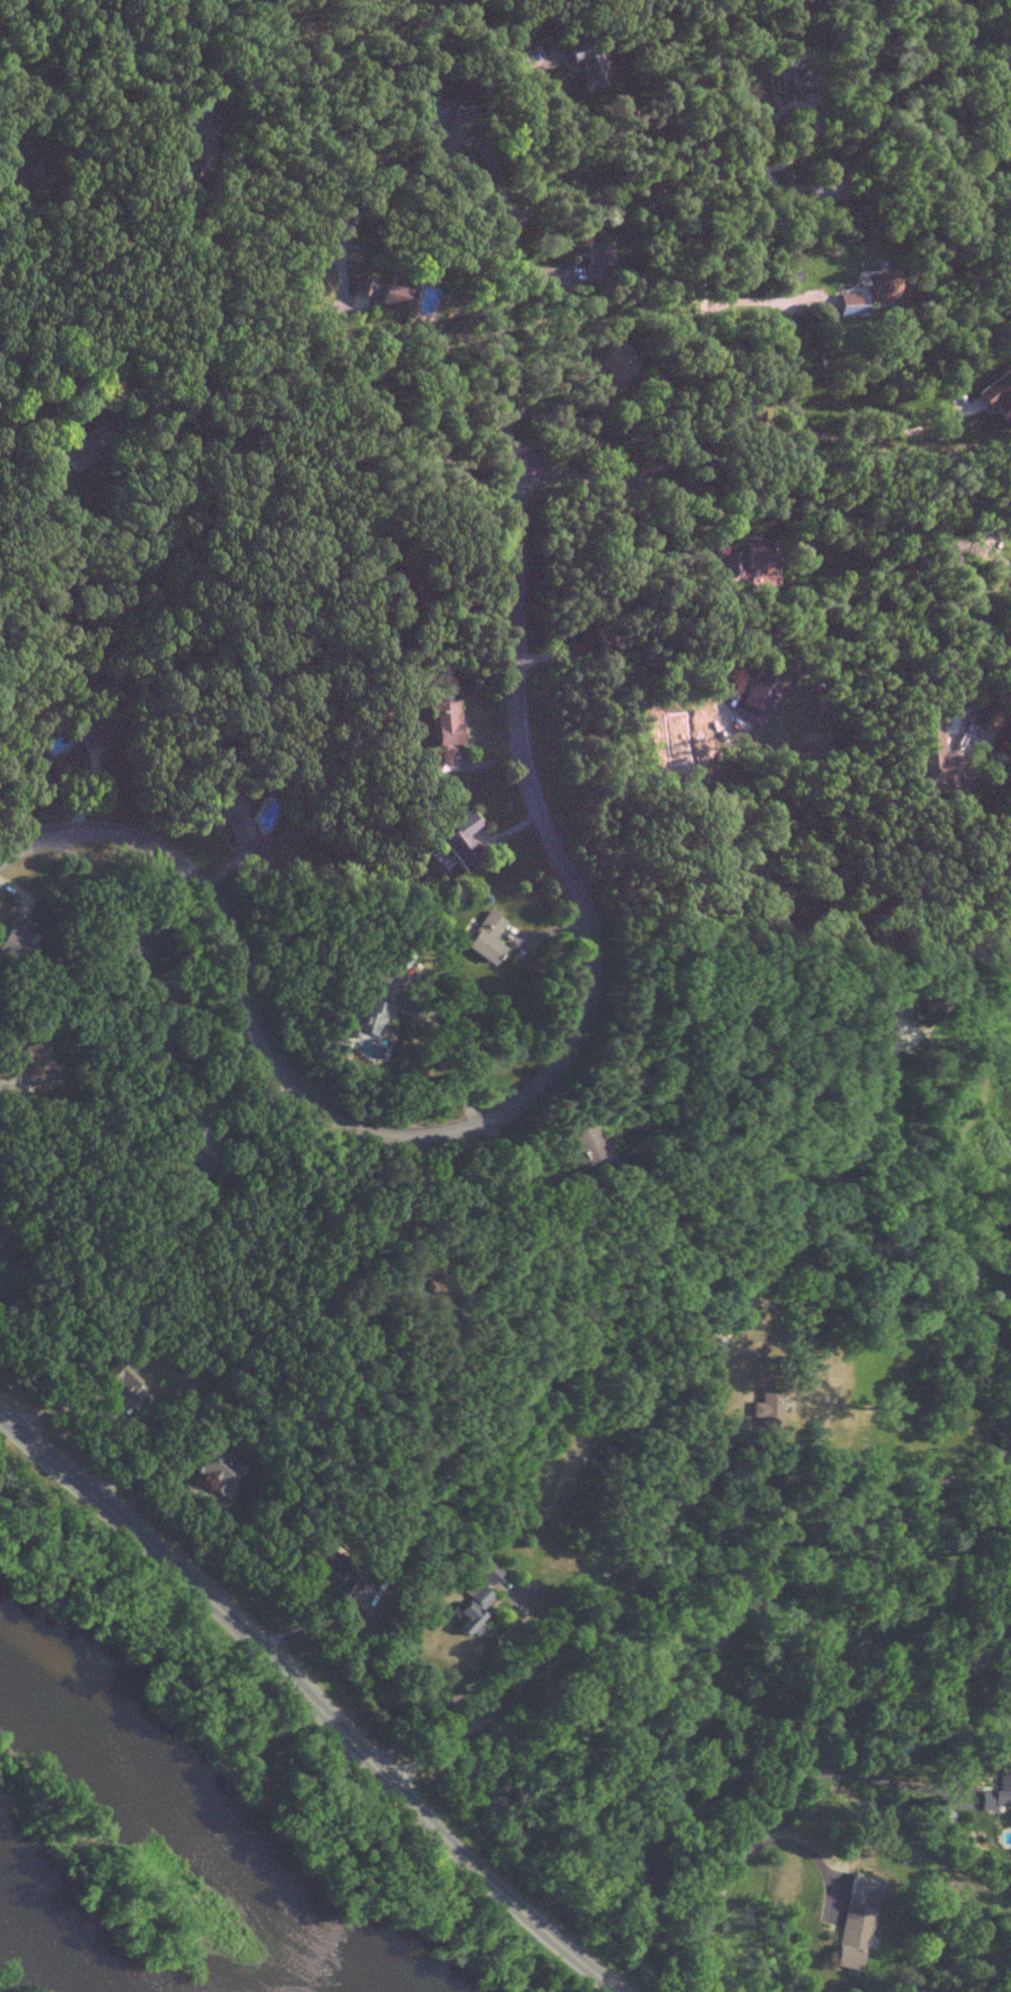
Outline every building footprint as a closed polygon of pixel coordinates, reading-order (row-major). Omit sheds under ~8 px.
[(605,83),(589,35),(563,44),(570,63),(577,61),(586,89),(605,83)] [(818,93),(817,74),(804,75),(803,56),(772,58),(775,96),(818,93)] [(807,200),(840,198),(839,180),(806,182),(807,200)] [(584,243),(584,281),(599,281),(599,265),(607,265),(607,243),(584,243)] [(373,297),(374,279),(344,276),(343,284),(351,285),(350,294),(373,297)] [(408,289),(379,283),(375,303),(404,309),(408,289)] [(864,316),(864,303),(857,303),(857,293),(838,293),(838,316),(864,316)] [(596,364),(609,376),(601,385),(609,393),(626,374),(604,355),(596,364)] [(1009,366),(975,391),(1004,429),(1010,423),(1010,369),(1009,366)] [(725,576),(742,575),(741,569),(772,568),(771,541),(742,542),(743,552),(724,553),(725,576)] [(777,683),(755,671),(734,709),(756,721),(777,683)] [(459,746),(458,702),(433,703),(434,747),(459,746)] [(462,872),(481,860),(467,836),(480,828),(470,812),(448,825),(452,832),(442,839),(462,872)] [(491,964),(503,946),(493,940),(506,920),(488,908),(463,946),(491,964)] [(14,913),(0,933),(0,953),(11,961),(34,927),(14,913)] [(382,1039),(390,1005),(359,998),(351,1031),(382,1039)] [(922,1001),(912,1017),(926,1025),(936,1009),(922,1001)] [(19,1044),(29,1083),(55,1076),(45,1038),(19,1044)] [(590,1117),(567,1125),(575,1149),(561,1153),(567,1171),(604,1159),(590,1117)] [(104,1376),(138,1410),(153,1395),(118,1361),(104,1376)] [(780,1386),(760,1386),(760,1401),(750,1401),(750,1417),(764,1417),(764,1430),(780,1430),(780,1386)] [(226,1497),(250,1470),(213,1438),(190,1465),(226,1497)] [(333,1586),(348,1598),(366,1573),(333,1548),(322,1562),(341,1575),(333,1586)] [(501,1569),(487,1555),(472,1571),(475,1573),(461,1588),(467,1593),(448,1614),(469,1633),(486,1616),(479,1609),(493,1594),(485,1586),(501,1569)] [(995,1762),(996,1786),(980,1786),(981,1806),(1010,1805),(1010,1762),(995,1762)] [(832,1964),(861,1970),(873,1909),(844,1903),(832,1964)]
